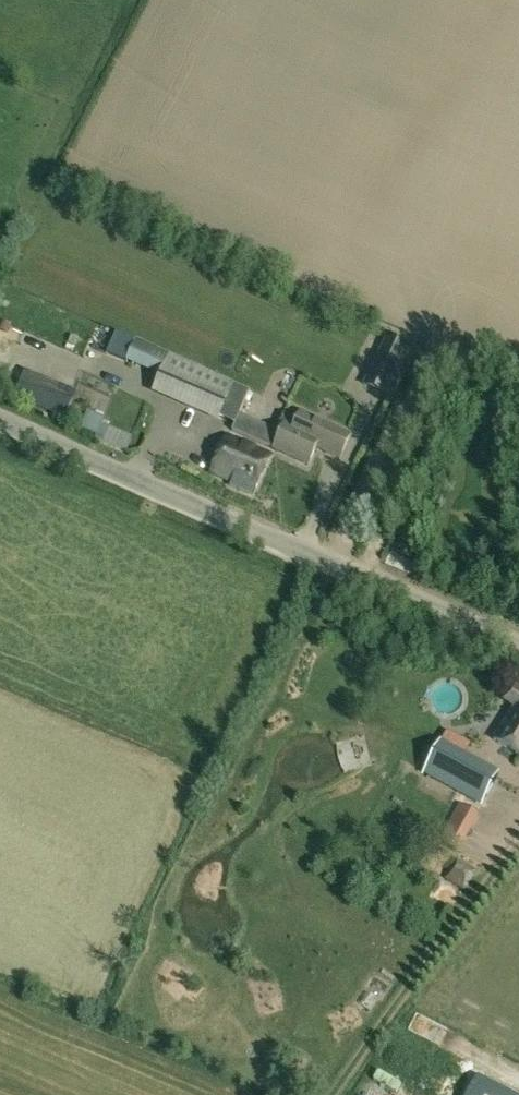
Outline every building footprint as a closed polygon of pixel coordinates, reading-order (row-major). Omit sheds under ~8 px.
[(135,341),(120,334),(111,354),(160,375),(169,354),(136,339),(135,341)] [(385,339),(363,384),(388,397),(410,352),(385,339)] [(152,393),(218,422),(220,417),(236,423),(250,391),(235,384),(235,383),(169,354),(160,375),(152,393)] [(95,401),(89,418),(105,424),(111,406),(95,401)] [(286,423),(274,449),(307,464),(315,447),(339,458),(350,434),(300,411),(293,426),(286,423)] [(252,494),(270,454),(226,435),(210,472),(231,482),(230,484),(252,494)] [(513,684),(504,699),(514,706),(493,738),(518,754),(518,688),(513,684)] [(455,723),(450,732),(472,743),(476,734),(455,723)] [(498,772),(466,755),(472,744),(446,730),(423,772),(481,804),(498,772)] [(471,825),(477,814),(459,804),(454,815),(471,825)] [(463,890),(476,870),(457,858),(444,878),(463,890)] [(392,1041),(380,1064),(442,1094),(500,1094),(392,1041)]
